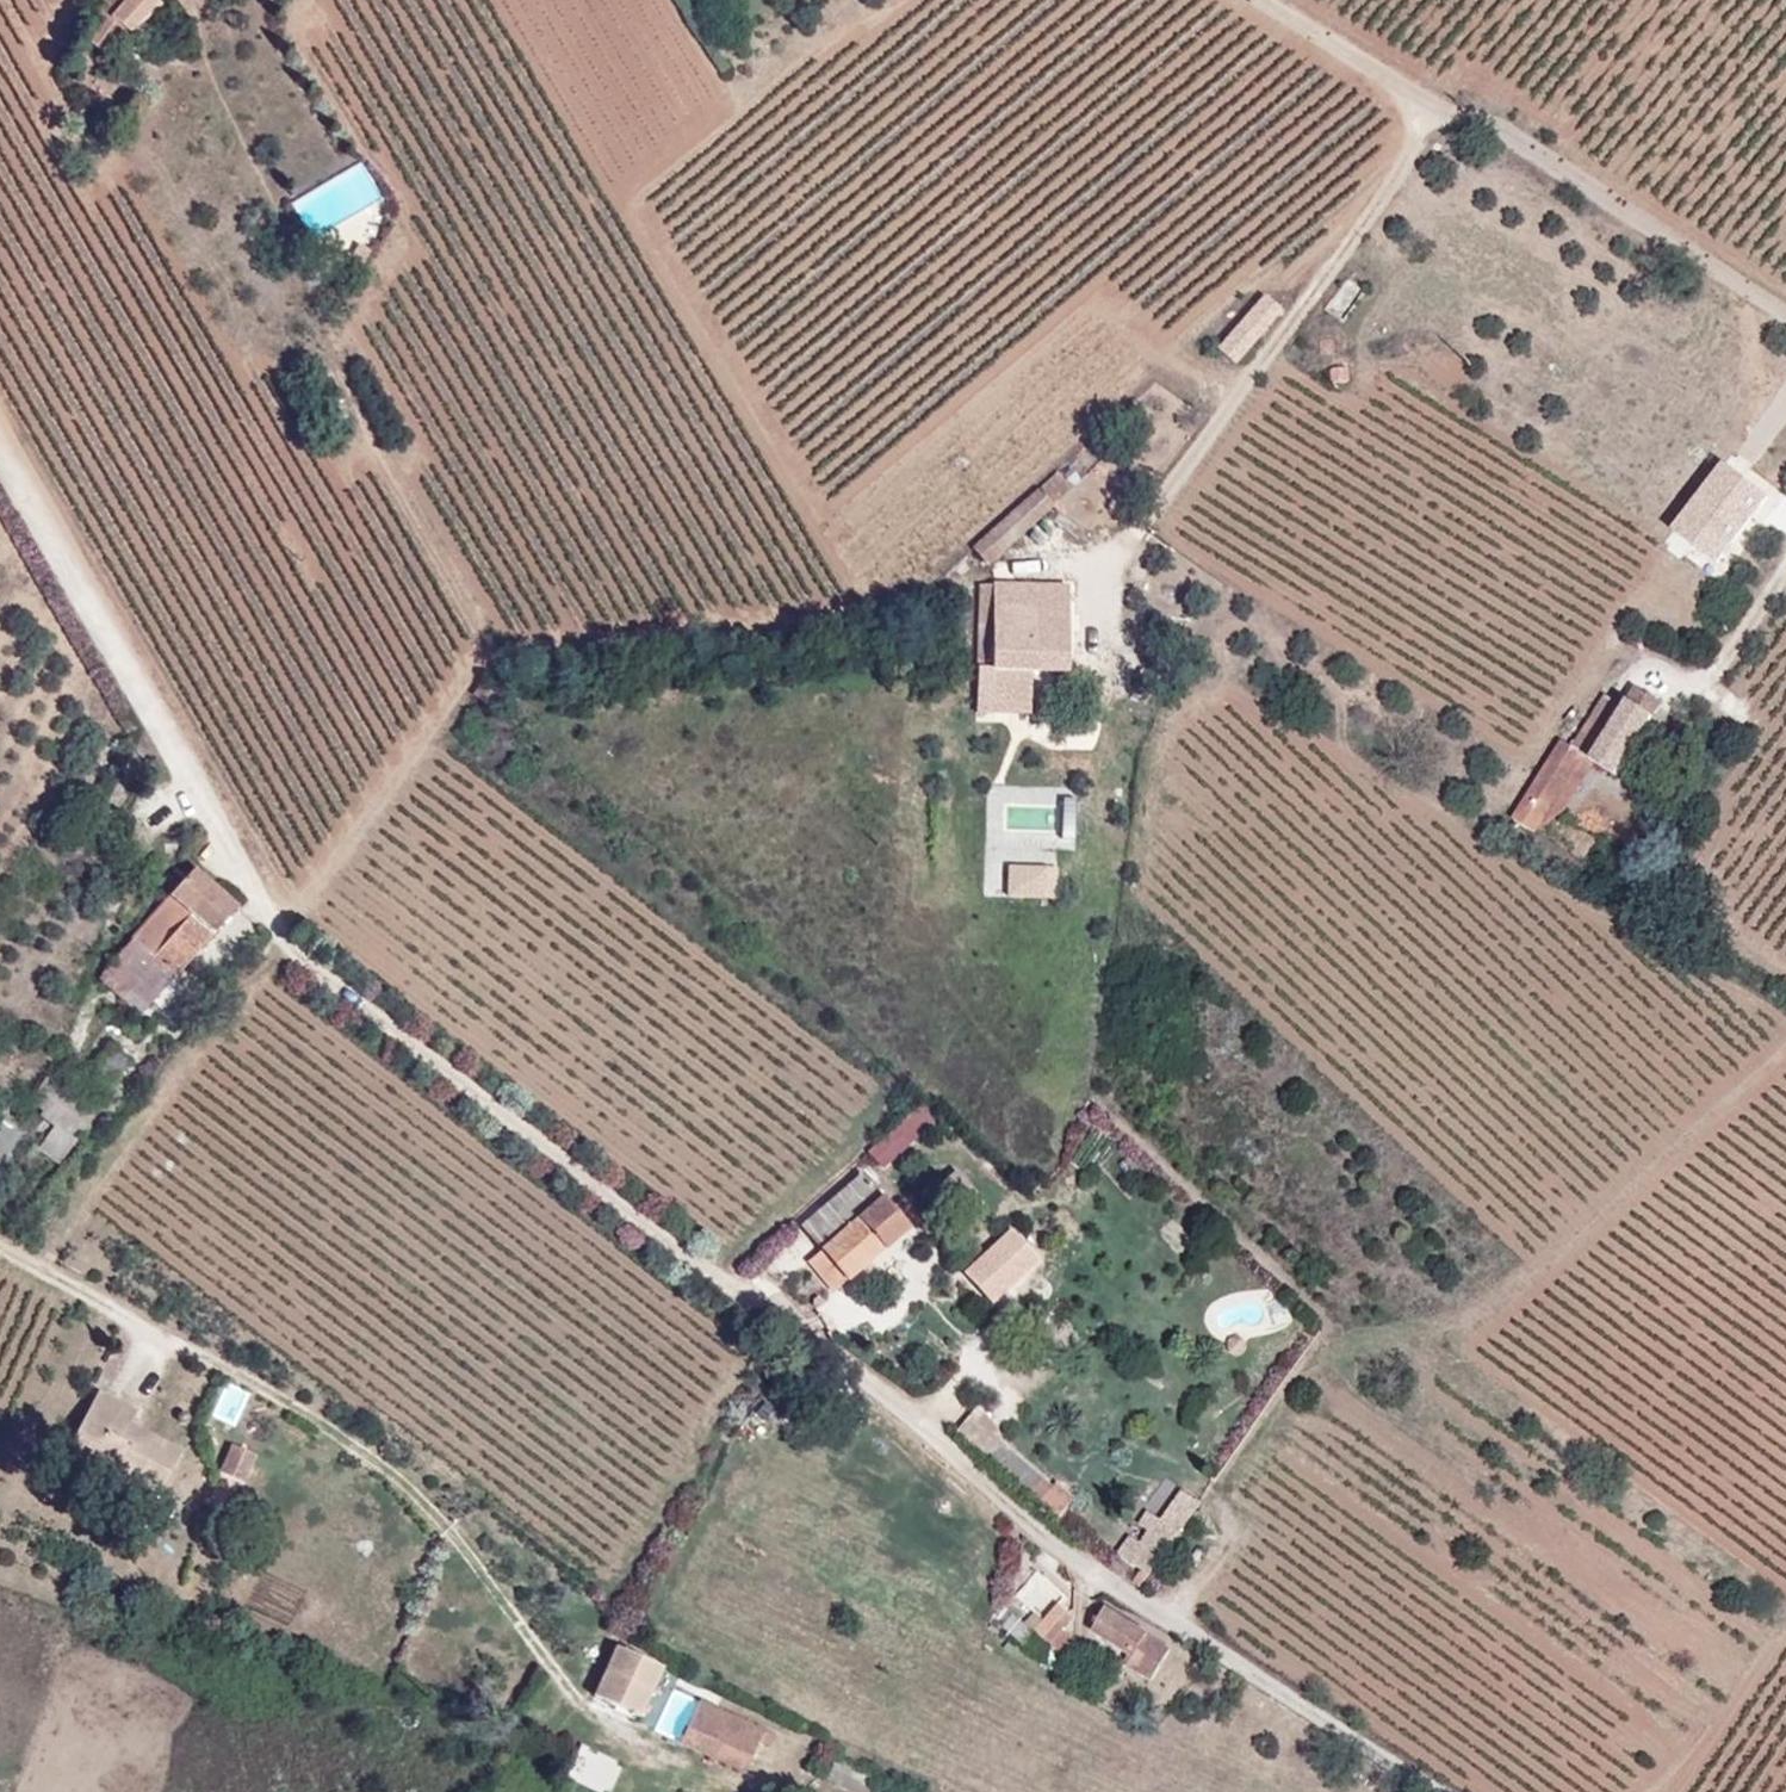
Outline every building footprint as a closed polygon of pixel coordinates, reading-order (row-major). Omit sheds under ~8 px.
[(76,39),(102,60),(158,8),(151,0),(123,0),(105,20),(93,11),(76,39)] [(344,260),(356,270),(366,257),(354,247),(344,260)] [(1219,301),(1186,340),(1220,369),(1269,315),(1249,296),(1233,314),(1219,301)] [(1334,370),(1317,371),(1318,386),(1335,386),(1334,370)] [(1671,516),(1716,555),(1778,483),(1733,444),(1671,516)] [(1042,471),(917,585),(931,599),(953,582),(1007,537),(1058,489),(1042,471)] [(958,715),(983,715),(1010,716),(1010,695),(1016,694),(1017,675),(1049,676),(1051,587),(963,583),(958,708),(958,715)] [(933,663),(932,652),(923,652),(923,663),(933,663)] [(1593,690),(1573,677),(1539,731),(1552,739),(1587,762),(1634,690),(1606,671),(1593,690)] [(133,1026),(160,993),(229,913),(188,875),(149,919),(89,987),(133,1026)] [(100,1046),(78,1073),(96,1089),(120,1064),(100,1046)] [(91,1109),(55,1081),(28,1117),(43,1130),(28,1148),(51,1166),(91,1109)] [(928,1099),(870,1142),(883,1160),(941,1117),(928,1099)] [(842,1185),(783,1240),(802,1260),(862,1205),(842,1185)] [(802,1260),(834,1293),(851,1277),(848,1273),(891,1235),(862,1205),(802,1260)] [(217,1414),(239,1422),(251,1389),(230,1381),(217,1414)] [(148,1498),(169,1450),(116,1426),(122,1412),(81,1394),(51,1458),(98,1479),(107,1458),(132,1469),(124,1487),(148,1498)] [(223,1484),(234,1460),(215,1452),(204,1476),(223,1484)] [(107,1458),(98,1479),(123,1490),(124,1487),(132,1469),(107,1458)] [(1158,1490),(1104,1561),(1135,1585),(1189,1513),(1158,1490)] [(1023,1591),(1007,1609),(998,1619),(1022,1641),(1035,1626),(1027,1620),(1039,1606),(1023,1591)] [(1058,1618),(1091,1641),(1106,1620),(1071,1598),(1058,1618)] [(1120,1630),(1106,1620),(1091,1641),(1105,1650),(1120,1630)] [(592,1720),(626,1736),(645,1692),(612,1677),(592,1720)] [(749,1755),(681,1725),(664,1765),(725,1791),(734,1791),(749,1755)]
